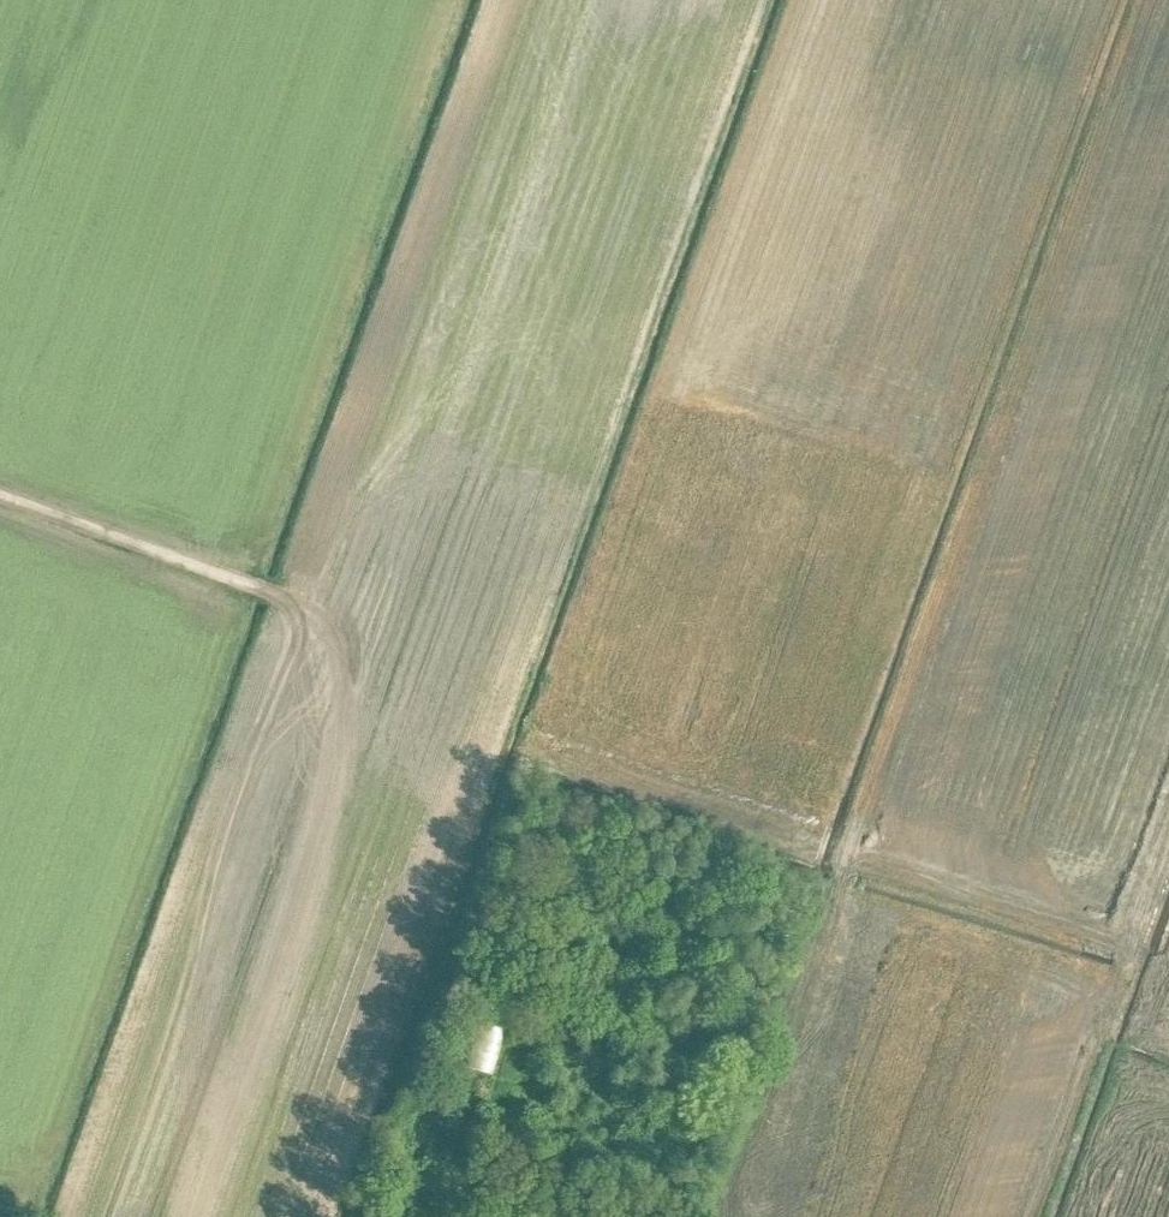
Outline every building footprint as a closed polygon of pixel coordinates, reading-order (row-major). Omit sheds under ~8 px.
[(468,1068),(499,1073),(507,1024),(476,1019),(468,1068)]
